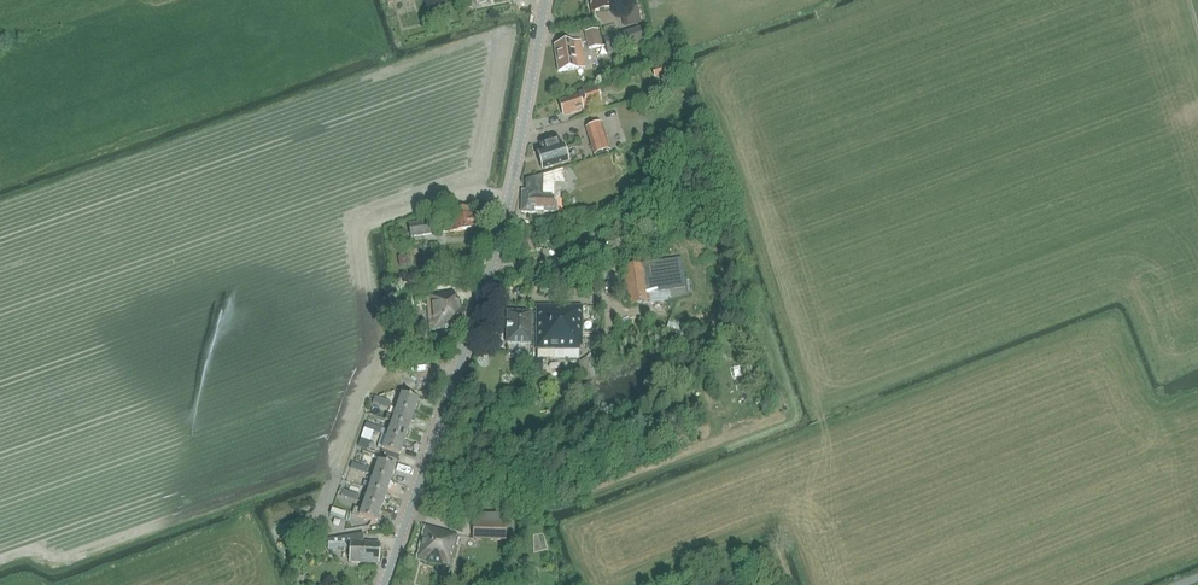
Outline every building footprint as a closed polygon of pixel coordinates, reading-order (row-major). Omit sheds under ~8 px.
[(592,12),(612,8),(612,7),(617,6),(616,0),(589,0),(592,12)] [(643,27),(603,38),(607,55),(647,43),(643,27)] [(601,47),(598,30),(585,32),(588,49),(601,47)] [(554,46),(558,72),(578,69),(576,52),(582,51),(580,42),(554,46)] [(661,67),(664,75),(678,71),(675,62),(661,67)] [(559,102),(563,117),(583,111),(581,105),(599,99),(596,88),(582,93),(583,94),(559,102)] [(611,105),(595,106),(596,118),(612,117),(611,105)] [(586,128),(594,156),(610,151),(602,123),(586,128)] [(542,170),(568,162),(563,145),(561,146),(559,139),(540,145),(542,152),(537,153),(542,170)] [(563,169),(543,175),(525,180),(525,191),(522,191),(521,213),(535,214),(535,211),(552,211),(555,211),(556,211),(557,204),(553,204),(554,196),(543,196),(543,180),(564,174),(563,169)] [(443,233),(454,231),(474,228),(472,216),(470,216),(470,208),(454,210),(455,218),(444,220),(444,224),(441,225),(443,233)] [(430,223),(435,222),(434,214),(424,215),(425,223),(408,225),(410,238),(432,235),(430,223)] [(623,268),(625,283),(629,306),(687,297),(680,258),(644,264),(623,268)] [(546,264),(537,266),(539,276),(548,274),(546,264)] [(464,326),(467,307),(462,308),(462,300),(454,301),(454,293),(426,297),(429,333),(464,326)] [(580,360),(580,350),(580,338),(582,338),(583,306),(535,306),(536,350),(537,350),(537,359),(532,359),(532,366),(539,366),(539,359),(580,360)] [(507,312),(506,344),(532,345),(532,313),(507,312)] [(432,384),(428,396),(434,397),(438,386),(432,384)] [(396,408),(414,414),(419,401),(401,395),(396,408)] [(389,409),(391,402),(375,397),(372,404),(389,409)] [(410,429),(414,414),(396,408),(394,416),(388,413),(385,420),(392,422),(410,429)] [(405,443),(410,429),(392,422),(387,436),(405,443)] [(380,435),(382,428),(366,423),(364,430),(380,435)] [(400,456),(405,443),(387,436),(382,451),(400,456)] [(373,475),(391,482),(395,468),(378,462),(373,475)] [(366,475),(368,469),(352,463),(350,469),(366,475)] [(386,496),(391,482),(373,475),(370,484),(364,482),(363,486),(368,488),(368,489),(386,496)] [(356,501),(359,495),(343,489),(341,496),(356,501)] [(381,510),(386,496),(368,489),(363,503),(381,510)] [(377,523),(381,510),(363,503),(361,510),(354,508),(352,515),(359,517),(377,523)] [(325,507),(324,512),(337,515),(339,511),(325,507)] [(505,541),(506,536),(513,536),(513,516),(473,515),(472,541),(505,541)] [(458,535),(442,532),(425,527),(416,560),(450,569),(458,535)] [(307,539),(307,540),(307,543),(320,541),(320,544),(328,542),(328,551),(336,551),(338,549),(350,550),(349,564),(378,565),(379,543),(363,543),(363,534),(329,540),(327,535),(319,537),(314,537),(307,539)]
